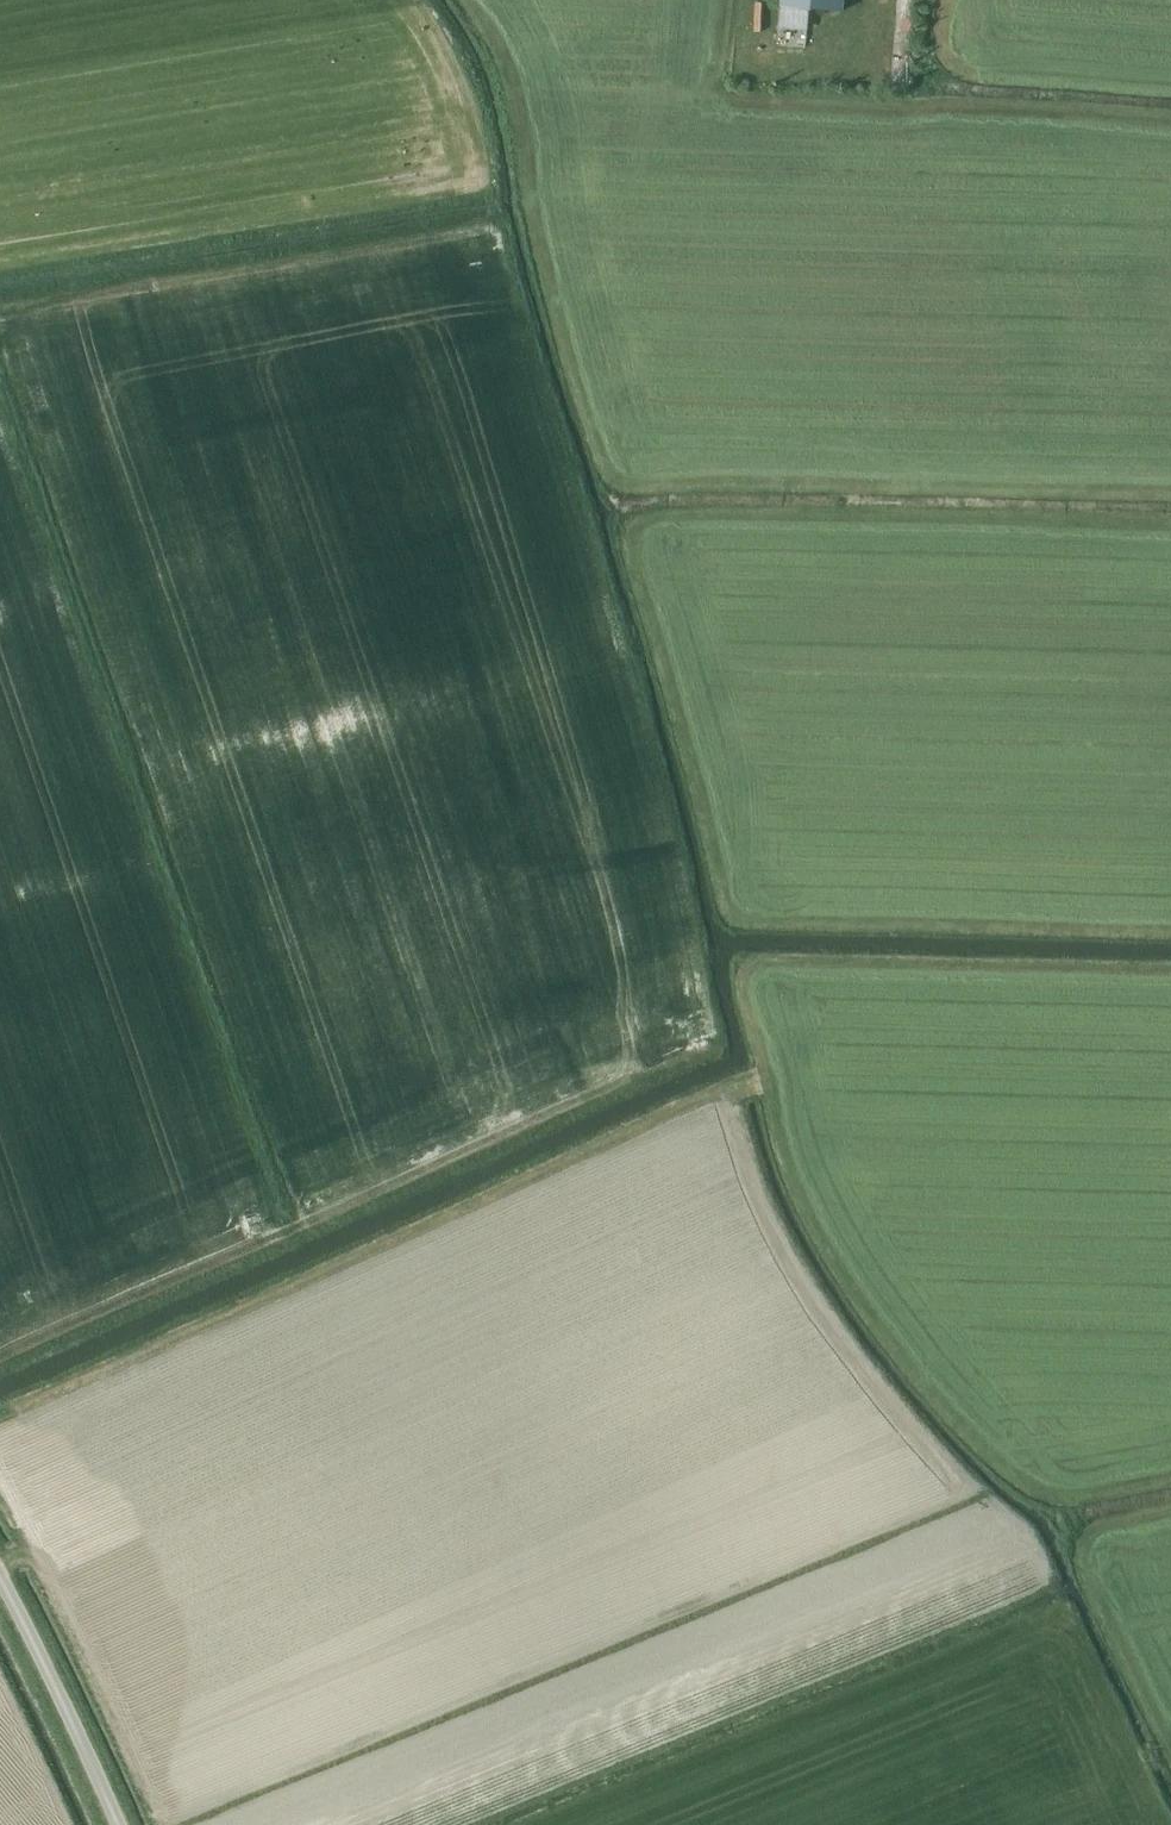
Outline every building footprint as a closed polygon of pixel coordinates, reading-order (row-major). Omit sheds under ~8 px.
[(843,0),(780,0),(780,4),(841,11),(843,0)] [(760,2),(753,1),(752,30),(758,31),(760,2)]
